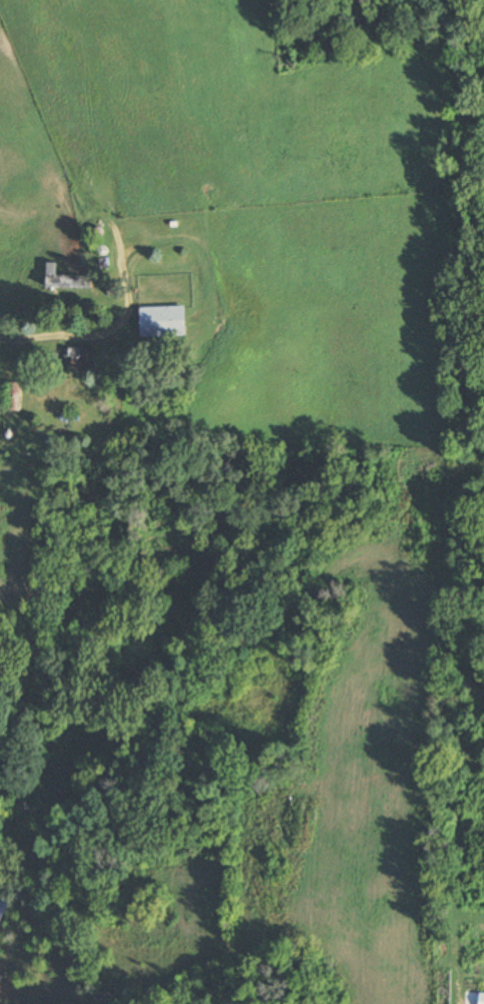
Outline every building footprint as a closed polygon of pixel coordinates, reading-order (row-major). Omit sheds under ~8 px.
[(47,290),(92,290),(92,276),(56,276),(56,264),(47,264),(47,290)] [(142,338),(187,337),(187,307),(142,308),(142,338)] [(94,350),(66,350),(66,371),(94,371),(94,350)] [(23,384),(7,383),(6,412),(22,413),(23,384)]
